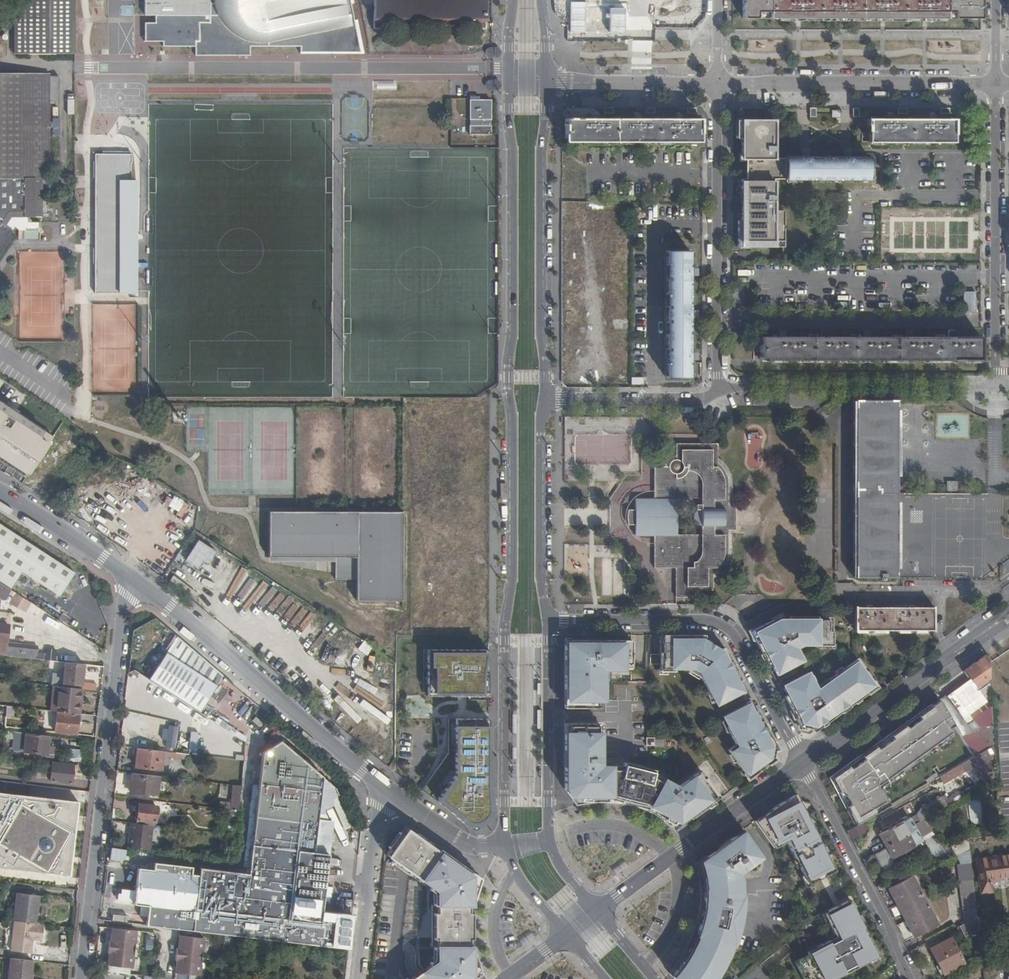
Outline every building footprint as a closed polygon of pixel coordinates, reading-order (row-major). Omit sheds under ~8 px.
[(74,52),(74,0),(16,0),(16,53),(74,52)] [(145,40),(162,41),(163,45),(196,45),(196,53),(250,52),(250,45),(300,45),(300,51),(361,50),(358,17),(355,18),(352,0),(145,0),(145,40)] [(374,22),(388,22),(388,16),(403,16),(403,18),(416,18),(416,17),(426,17),(426,18),(436,18),(436,17),(445,16),(445,19),(458,19),(458,17),(472,17),(472,23),(485,23),(486,0),(374,0),(374,22)] [(632,28),(633,9),(626,9),(626,0),(604,0),(604,3),(587,2),(587,0),(574,0),(573,15),(582,15),(582,26),(632,28)] [(739,16),(768,18),(769,0),(739,0),(739,16)] [(768,18),(946,19),(946,4),(946,0),(769,0),(768,18)] [(946,19),(980,20),(981,0),(946,0),(946,4),(946,19)] [(43,176),(50,176),(50,101),(49,72),(0,72),(0,177),(43,176)] [(492,95),(470,95),(470,130),(491,130),(492,95)] [(771,117),(738,117),(737,248),(774,248),(773,177),(785,179),(785,157),(773,156),(771,117)] [(702,119),(567,118),(567,139),(701,140),(702,119)] [(869,119),(869,141),(954,142),(954,121),(869,119)] [(785,179),(868,180),(868,158),(785,157),(785,179)] [(138,175),(123,175),(121,281),(121,289),(138,289),(138,293),(143,293),(143,284),(139,284),(139,264),(134,264),(134,258),(139,258),(139,243),(142,243),(143,222),(139,222),(140,179),(142,179),(143,171),(138,171),(138,175)] [(121,281),(123,175),(97,174),(96,280),(121,281)] [(0,177),(0,259),(17,233),(18,241),(43,242),(45,219),(43,203),(43,176),(0,177)] [(968,246),(967,231),(959,231),(960,246),(968,246)] [(668,249),(666,376),(688,376),(689,249),(668,249)] [(963,292),(963,313),(974,313),(974,292),(963,292)] [(761,335),(761,358),(980,359),(980,337),(761,335)] [(17,389),(0,379),(0,463),(26,479),(53,434),(7,406),(17,389)] [(855,493),(855,574),(879,575),(879,578),(886,578),(886,575),(899,575),(899,400),(855,399),(855,493)] [(633,507),(624,507),(623,516),(624,522),(633,522),(633,531),(653,532),(653,564),(667,564),(675,564),(675,594),(695,594),(695,590),(694,590),(694,442),(675,442),(674,455),(668,461),(668,465),(653,465),(653,497),(633,497),(633,507)] [(707,528),(707,442),(694,442),(694,590),(695,590),(695,587),(707,587),(707,528)] [(722,564),(725,563),(728,560),(731,551),(731,527),(732,527),(738,527),(738,509),(738,502),(732,502),(731,502),(731,481),(726,465),(718,465),(718,442),(707,442),(707,528),(707,587),(713,587),(713,564),(722,564)] [(947,481),(947,489),(957,489),(957,480),(947,481)] [(189,503),(175,530),(187,537),(202,510),(189,503)] [(403,513),(270,513),(270,559),(334,559),(334,579),(357,579),(357,602),(403,602),(403,513)] [(19,582),(25,572),(63,597),(78,573),(0,523),(0,570),(19,582)] [(213,545),(201,565),(213,573),(218,566),(223,569),(231,556),(213,545)] [(198,553),(191,563),(197,567),(204,557),(198,553)] [(0,570),(0,580),(14,589),(19,582),(0,570)] [(0,580),(0,597),(0,594),(7,594),(12,592),(14,589),(0,580)] [(855,603),(855,629),(932,630),(932,604),(855,603)] [(779,615),(752,628),(775,672),(805,658),(799,645),(803,642),(832,644),(833,615),(779,615)] [(0,625),(0,653),(5,654),(7,642),(9,626),(0,625)] [(201,711),(225,667),(147,625),(147,626),(156,631),(148,644),(156,648),(161,640),(168,644),(148,682),(201,711)] [(686,667),(700,676),(709,695),(711,694),(715,703),(739,691),(735,682),(739,680),(724,646),(704,634),(660,634),(660,670),(674,670),(674,667),(686,667)] [(622,667),(631,667),(631,638),(570,638),(567,642),(567,703),(597,703),(597,686),(602,686),(602,671),(622,671),(622,667)] [(358,650),(366,655),(371,646),(363,641),(358,650)] [(5,655),(44,660),(44,653),(38,652),(38,646),(7,642),(5,654),(5,655)] [(489,649),(427,649),(428,691),(488,691),(489,649)] [(348,664),(362,670),(367,657),(353,651),(348,664)] [(990,677),(988,653),(965,670),(971,678),(948,695),(964,718),(987,700),(977,686),(990,677)] [(808,668),(780,681),(800,732),(811,735),(878,687),(856,657),(818,687),(808,668)] [(82,683),(84,664),(65,662),(64,670),(59,669),(58,675),(63,676),(62,685),(82,687),(82,683)] [(96,684),(82,683),(82,687),(81,690),(95,692),(96,684)] [(57,712),(79,714),(80,703),(87,704),(87,700),(81,700),(81,690),(59,687),(58,697),(51,697),(51,700),(58,700),(57,712)] [(948,695),(942,699),(943,701),(953,718),(957,724),(964,718),(948,695)] [(941,698),(830,775),(854,825),(941,777),(976,756),(957,724),(953,718),(943,701),(942,699),(941,698)] [(753,713),(749,704),(725,716),(729,724),(727,725),(733,743),(725,748),(746,777),(774,756),(776,750),(758,711),(753,713)] [(14,707),(0,706),(0,712),(0,716),(13,716),(14,707)] [(77,735),(79,714),(57,712),(55,731),(64,732),(64,734),(77,735)] [(489,717),(449,718),(449,752),(422,790),(477,828),(489,811),(489,717)] [(995,745),(993,717),(980,718),(982,752),(995,745)] [(599,762),(599,724),(566,723),(566,786),(578,805),(597,801),(629,803),(653,812),(678,829),(722,797),(702,769),(680,784),(662,780),(654,776),(599,762)] [(49,747),(50,737),(27,734),(26,753),(48,755),(49,747)] [(264,751),(257,799),(320,807),(322,775),(280,741),(264,751)] [(424,771),(425,744),(399,743),(398,770),(424,771)] [(976,766),(987,783),(997,777),(995,745),(982,752),(976,756),(941,777),(945,783),(976,766)] [(190,754),(138,748),(136,766),(162,770),(163,757),(189,760),(190,754)] [(72,784),(74,766),(52,763),(51,769),(51,776),(54,777),(53,782),(72,784)] [(159,776),(132,772),(129,791),(157,794),(159,776)] [(230,802),(230,809),(239,810),(241,785),(232,784),(230,802)] [(0,791),(0,867),(71,876),(80,801),(0,791)] [(831,870),(794,791),(756,820),(773,850),(786,843),(808,883),(831,870)] [(947,805),(942,796),(909,815),(922,837),(934,830),(926,817),(947,805)] [(206,922),(207,917),(288,926),(289,918),(320,921),(322,909),(328,853),(314,851),(320,807),(257,799),(248,872),(199,866),(198,874),(138,867),(134,902),(149,904),(180,908),(178,919),(206,922)] [(138,812),(137,823),(152,825),(155,825),(157,812),(159,812),(160,804),(157,804),(157,806),(139,804),(138,807),(133,806),(132,812),(138,812)] [(909,815),(878,833),(886,847),(891,857),(923,839),(922,837),(909,815)] [(860,824),(864,831),(869,828),(865,821),(860,824)] [(137,823),(131,823),(129,847),(150,850),(152,825),(137,823)] [(849,831),(853,838),(864,832),(864,831),(860,824),(858,825),(855,827),(849,831)] [(408,827),(388,855),(434,887),(431,964),(411,978),(471,978),(482,971),(477,956),(473,938),(472,924),(474,906),(478,891),(484,879),(408,827)] [(763,858),(740,827),(697,859),(702,901),(683,958),(664,975),(668,978),(717,978),(716,978),(739,929),(739,875),(763,858)] [(891,857),(886,847),(875,854),(882,870),(894,863),(891,857)] [(110,848),(109,860),(124,862),(126,850),(110,848)] [(971,848),(961,853),(964,862),(973,858),(971,848)] [(993,881),(1001,880),(1001,877),(1008,876),(1008,856),(979,860),(981,882),(993,881)] [(959,864),(967,923),(979,916),(973,858),(964,862),(959,864)] [(890,887),(915,935),(940,923),(915,874),(890,887)] [(993,890),(993,881),(981,882),(982,891),(993,890)] [(18,891),(14,921),(37,923),(41,894),(18,891)] [(825,913),(838,941),(810,954),(822,978),(831,978),(878,957),(851,901),(825,913)] [(180,908),(149,904),(146,924),(349,948),(352,914),(322,909),(320,921),(289,918),(288,926),(207,917),(206,922),(178,919),(180,908)] [(965,935),(980,928),(979,916),(967,923),(961,926),(965,935)] [(42,939),(43,924),(37,923),(14,921),(11,950),(31,952),(33,938),(42,939)] [(115,947),(135,949),(137,930),(113,927),(111,940),(110,939),(109,943),(115,944),(115,947)] [(183,954),(202,956),(204,937),(180,935),(179,946),(177,946),(176,951),(183,952),(183,954)] [(931,948),(939,963),(936,965),(941,974),(944,972),(944,974),(964,962),(951,938),(931,948)] [(133,967),(135,949),(115,947),(115,949),(108,949),(108,953),(109,953),(108,964),(133,967)] [(200,975),(202,956),(183,954),(183,956),(176,955),(176,960),(177,960),(175,972),(200,975)] [(33,961),(11,958),(9,978),(30,978),(33,961)]
